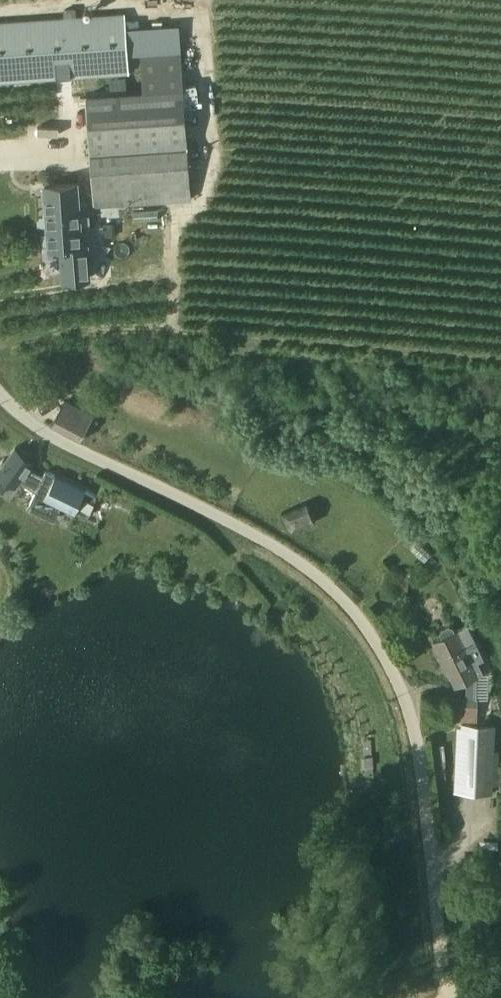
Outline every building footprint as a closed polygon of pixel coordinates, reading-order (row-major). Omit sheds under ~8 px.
[(0,22),(0,84),(130,75),(128,55),(142,54),(140,20),(126,21),(126,13),(0,22)] [(188,146),(187,146),(184,89),(182,52),(141,55),(143,91),(86,95),(90,153),(94,207),(192,201),(188,146)] [(45,185),(49,229),(80,227),(77,183),(45,185)] [(94,415),(66,402),(52,427),(80,440),(94,415)] [(35,461),(18,448),(0,470),(0,484),(10,493),(21,479),(30,467),(35,461)] [(43,474),(30,467),(21,479),(34,492),(28,505),(51,516),(57,504),(86,518),(97,493),(45,469),(43,474)] [(307,502),(282,513),(291,533),(315,523),(307,502)] [(451,697),(450,720),(477,721),(478,698),(477,698),(478,677),(484,674),(478,660),(485,657),(478,643),(466,649),(458,630),(456,631),(454,627),(449,625),(441,629),(440,634),(442,638),(433,642),(440,657),(438,657),(446,675),(449,674),(455,687),(467,682),(466,697),(451,697)] [(493,794),(494,785),(500,785),(500,765),(500,750),(495,750),(496,726),(462,725),(460,793),(493,794)]
